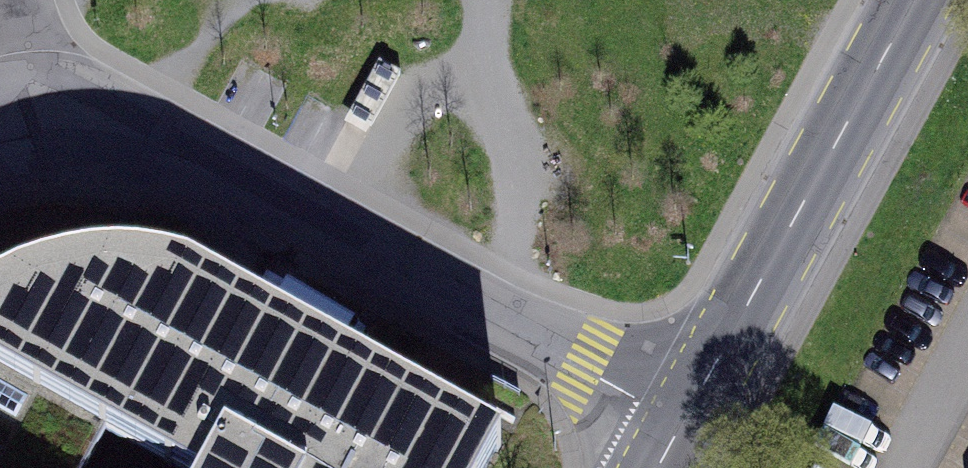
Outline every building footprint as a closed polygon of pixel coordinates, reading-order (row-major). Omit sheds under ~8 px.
[(501,447),(192,275),(110,260),(54,271),(2,288),(0,289),(0,467),(490,467),(501,447)]
